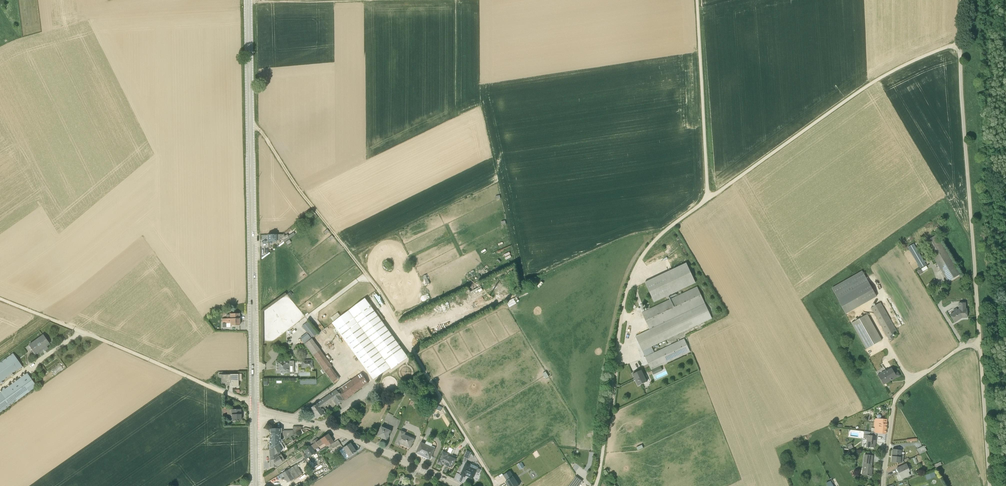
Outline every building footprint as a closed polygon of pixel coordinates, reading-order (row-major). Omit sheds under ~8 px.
[(268,235),(268,241),(273,241),(273,243),(279,243),(279,240),(282,240),(284,242),(294,235),(293,233),(288,236),(287,235),(284,236),(283,234),(268,235)] [(936,234),(924,242),(948,281),(960,274),(936,234)] [(914,243),(908,247),(920,268),(926,264),(914,243)] [(645,282),(654,302),(695,282),(686,263),(645,282)] [(916,272),(918,275),(919,274),(920,274),(923,272),(923,271),(928,268),(926,266),(916,272)] [(838,300),(846,314),(877,296),(862,271),(832,288),(838,299),(838,300)] [(468,286),(470,289),(480,284),(477,280),(468,286)] [(498,290),(499,294),(508,292),(506,285),(501,286),(502,289),(498,290)] [(705,303),(697,286),(641,312),(649,329),(705,303)] [(507,301),(510,306),(517,302),(514,297),(507,301)] [(408,357),(365,298),(332,322),(332,323),(373,380),(390,368),(391,369),(408,357)] [(897,332),(881,302),(871,308),(889,340),(894,338),(892,334),(897,332)] [(651,346),(712,318),(705,303),(635,336),(644,357),(654,352),(651,346)] [(950,315),(955,322),(960,318),(960,317),(961,317),(963,316),(963,317),(967,317),(967,309),(966,309),(965,303),(958,303),(959,309),(957,309),(956,308),(953,310),(954,312),(950,315)] [(222,319),(222,322),(226,322),(226,327),(230,327),(230,326),(239,325),(239,314),(230,314),(230,315),(226,315),(226,319),(222,319)] [(867,314),(851,323),(866,349),(882,340),(867,314)] [(317,334),(308,321),(302,326),(307,334),(301,339),(304,344),(312,338),(317,334)] [(31,351),(34,355),(38,352),(40,355),(48,349),(46,346),(49,344),(43,335),(29,345),(32,350),(31,351)] [(333,383),(339,379),(331,367),(332,366),(312,338),(304,344),(333,383)] [(690,351),(684,339),(645,357),(650,367),(651,370),(656,367),(690,351)] [(22,367),(13,353),(0,362),(0,383),(22,367)] [(301,360),(301,368),(312,368),(312,360),(301,360)] [(276,361),(276,373),(280,373),(282,375),(283,375),(284,373),(289,373),(290,373),(291,374),(292,374),(293,373),(294,373),(294,361),(276,361)] [(651,370),(653,374),(662,370),(660,366),(651,370)] [(886,370),(877,375),(883,384),(897,377),(900,376),(897,372),(895,373),(892,368),(886,371),(886,370)] [(632,374),(638,386),(646,382),(641,370),(632,374)] [(340,403),(368,383),(360,372),(350,379),(350,380),(336,390),(310,409),(316,418),(320,415),(321,416),(326,413),(325,412),(327,410),(325,407),(333,401),(337,406),(340,404),(340,403)] [(27,373),(5,388),(5,389),(4,388),(4,387),(0,390),(1,391),(2,391),(0,392),(0,412),(37,386),(27,373)] [(230,387),(238,387),(238,374),(230,375),(230,385),(230,387)] [(225,385),(230,385),(230,375),(218,375),(218,379),(221,379),(221,383),(225,383),(225,385)] [(230,407),(223,407),(223,413),(227,413),(227,414),(228,414),(228,417),(229,417),(229,421),(241,421),(241,409),(230,409),(230,407)] [(882,419),(875,418),(874,427),(875,427),(875,428),(871,428),(871,432),(874,432),(874,433),(886,434),(887,424),(887,419),(882,419)] [(301,427),(299,426),(293,426),(293,430),(283,431),(283,436),(284,436),(284,440),(301,429),(301,427)] [(377,436),(387,440),(391,429),(387,427),(382,426),(382,427),(381,427),(377,436)] [(281,436),(281,429),(270,429),(270,440),(269,440),(269,449),(280,442),(281,442),(281,440),(279,439),(279,436),(281,436)] [(401,430),(394,444),(399,446),(400,444),(410,448),(414,439),(405,434),(405,432),(401,430)] [(864,431),(864,432),(863,438),(867,439),(866,447),(875,448),(876,436),(877,433),(874,433),(874,432),(864,431)] [(324,444),(331,439),(328,433),(303,451),(306,454),(303,456),(305,459),(315,453),(314,450),(319,446),(319,447),(324,444)] [(327,446),(330,450),(333,448),(334,449),(336,447),(335,446),(340,444),(338,440),(330,445),(330,444),(327,446)] [(421,442),(415,453),(430,460),(430,459),(431,459),(432,458),(433,458),(432,456),(431,456),(435,448),(435,447),(431,446),(432,444),(426,441),(425,444),(421,442)] [(269,449),(269,461),(280,454),(279,452),(282,450),(284,449),(280,442),(269,449)] [(350,443),(342,448),(348,456),(355,451),(350,443)] [(924,446),(917,449),(920,454),(927,451),(924,446)] [(902,450),(893,449),(891,462),(901,463),(903,462),(904,455),(901,455),(902,450)] [(442,451),(437,464),(442,466),(443,464),(452,468),(456,459),(448,455),(448,454),(442,451)] [(269,461),(269,467),(277,467),(277,466),(283,462),(282,462),(284,461),(280,454),(269,461)] [(873,455),(864,454),(863,468),(862,468),(861,475),(871,476),(872,470),(871,470),(873,455)] [(465,463),(461,475),(465,477),(465,475),(472,478),(475,472),(478,473),(480,469),(477,468),(478,467),(470,464),(470,465),(465,463)] [(910,471),(906,463),(896,468),(899,475),(900,475),(902,480),(910,476),(909,472),(910,471)] [(296,464),(279,475),(281,478),(284,477),(287,482),(302,474),(296,464)] [(503,475),(507,481),(505,482),(506,484),(507,485),(518,485),(519,485),(510,471),(503,475)] [(576,476),(569,485),(578,485),(582,481),(576,476)]
